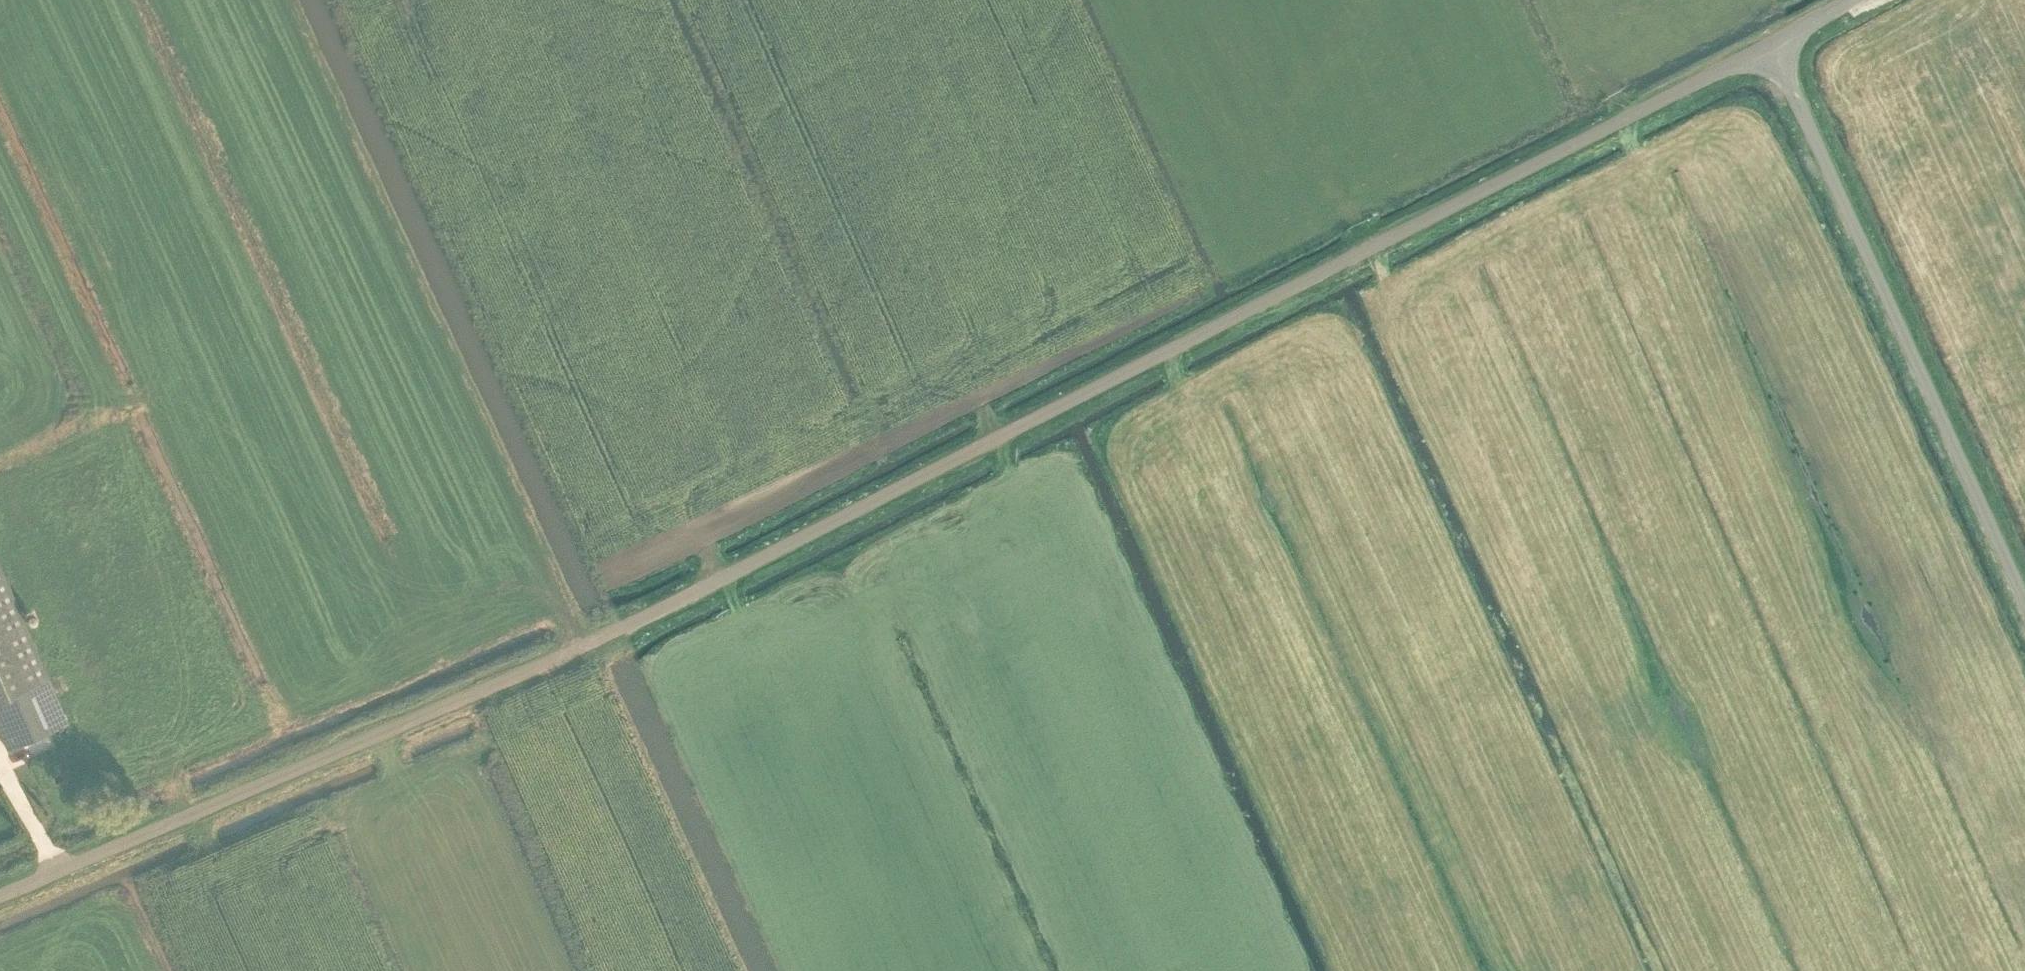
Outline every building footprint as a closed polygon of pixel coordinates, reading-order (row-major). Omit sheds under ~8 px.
[(8,750),(68,723),(0,568),(0,732),(8,750)]
